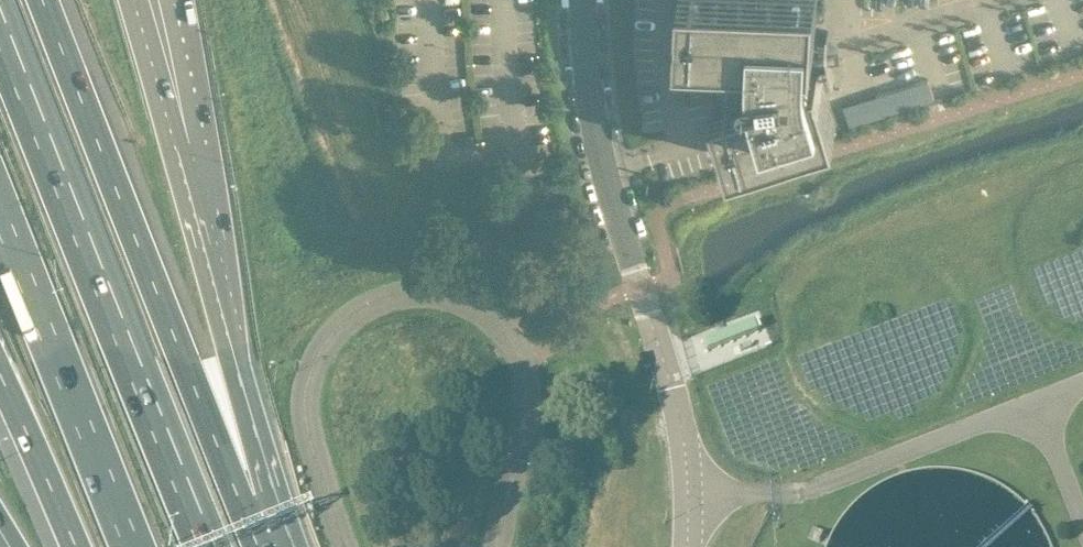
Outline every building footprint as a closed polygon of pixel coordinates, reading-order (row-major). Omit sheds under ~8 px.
[(810,51),(810,42),(815,43),(817,0),(680,0),(678,36),(714,38),(714,53),(714,54),(721,60),(721,62),(720,63),(719,63),(718,64),(717,65),(717,66),(716,68),(717,69),(717,70),(718,71),(719,72),(720,73),(721,73),(722,73),(723,75),(717,83),(718,83),(721,98),(713,101),(730,158),(757,150),(836,126),(818,68),(813,70),(811,62),(813,61),(814,61),(815,60),(816,59),(816,57),(816,56),(816,55),(816,54),(815,53),(814,52),(813,51),(811,51),(810,51)] [(928,79),(843,105),(849,125),(934,98),(928,79)] [(702,342),(706,352),(731,343),(756,333),(752,323),(727,333),(702,342)]
